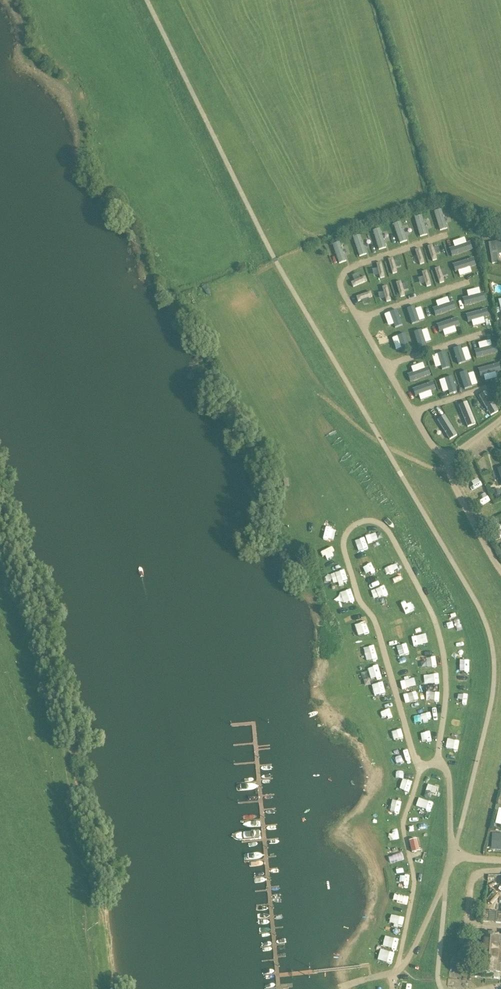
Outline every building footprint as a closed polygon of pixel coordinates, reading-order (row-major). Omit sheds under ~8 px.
[(456,307),(457,316),(468,314),(467,306),(456,307)] [(384,318),(390,329),(397,325),(391,314),(384,318)] [(423,333),(414,336),(417,346),(426,343),(423,333)] [(470,348),(462,351),(465,359),(473,356),(470,348)] [(497,362),(487,364),(489,374),(499,373),(497,362)] [(460,403),(469,426),(478,423),(470,400),(460,403)] [(449,438),(457,434),(449,412),(440,415),(449,438)] [(401,788),(408,788),(409,779),(402,778),(401,788)] [(398,842),(404,837),(395,825),(388,829),(398,842)] [(480,935),(477,970),(500,972),(500,963),(500,936),(480,935)] [(383,960),(393,958),(390,946),(380,949),(383,960)]
